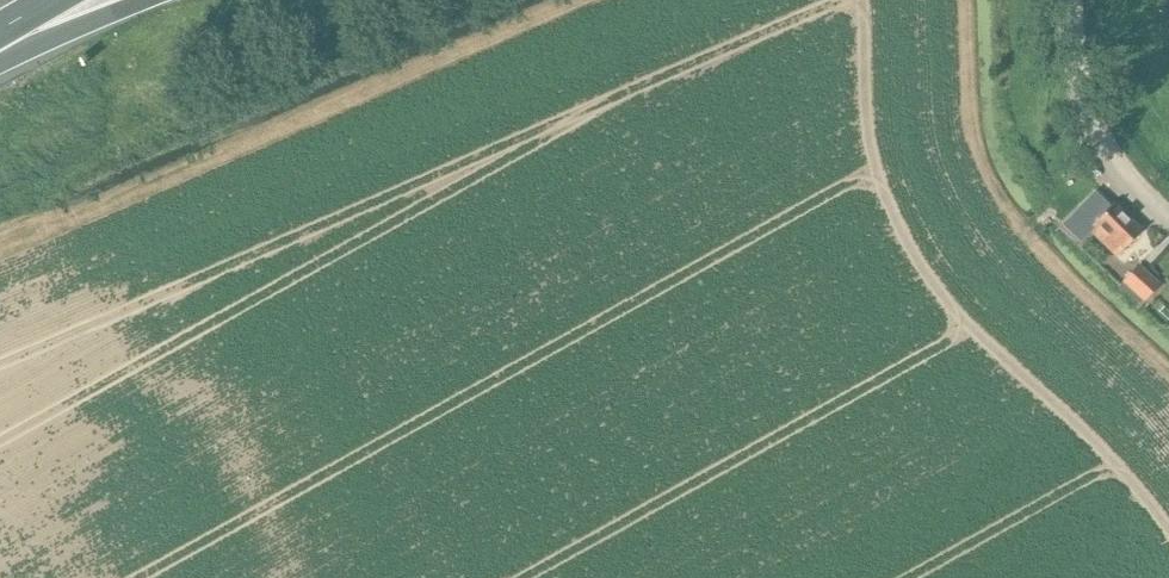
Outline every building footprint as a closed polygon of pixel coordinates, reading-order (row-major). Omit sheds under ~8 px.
[(1142,230),(1102,191),(1080,213),(1069,203),(1055,217),(1077,238),(1087,228),(1116,256),(1142,230)] [(1135,268),(1124,281),(1142,296),(1153,284),(1135,268)]
